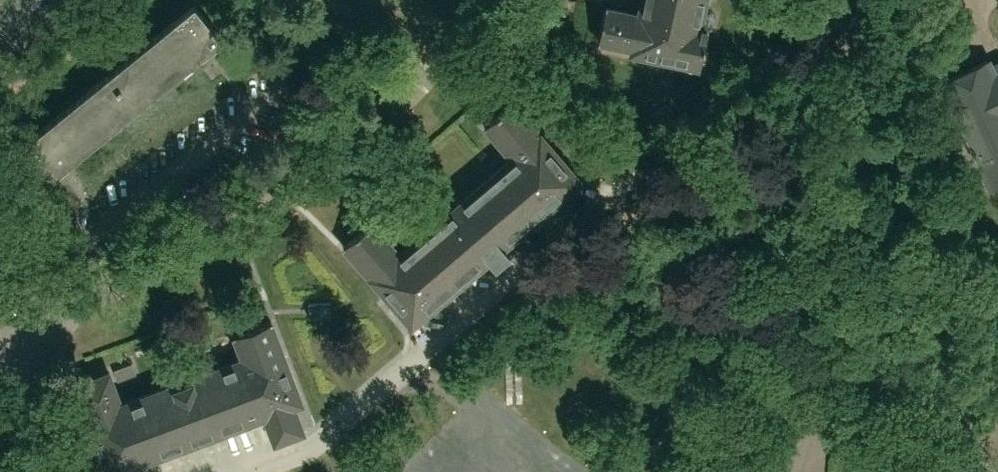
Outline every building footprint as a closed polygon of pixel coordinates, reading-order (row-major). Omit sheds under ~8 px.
[(699,67),(708,28),(700,26),(705,0),(641,0),(638,13),(605,6),(598,41),(631,48),(630,53),(699,67)] [(18,148),(46,182),(222,39),(194,5),(18,148)] [(939,83),(989,189),(997,185),(997,68),(991,71),(986,61),(939,83)] [(343,246),(411,326),(489,259),(495,266),(509,254),(503,247),(581,181),(513,101),(484,126),(511,158),(399,254),(372,221),(343,246)] [(673,113),(666,104),(651,116),(659,125),(673,113)] [(331,317),(330,302),(308,303),(309,318),(331,317)] [(76,383),(88,415),(83,416),(104,471),(138,471),(146,469),(143,462),(151,459),(164,454),(181,447),(195,442),(212,436),(226,431),(243,424),(256,419),(264,416),(275,446),(305,435),(293,405),(302,402),(271,320),(233,333),(243,357),(235,360),(221,365),(204,372),(190,377),(173,383),(159,388),(142,395),(129,400),(121,403),(109,371),(76,383)]
